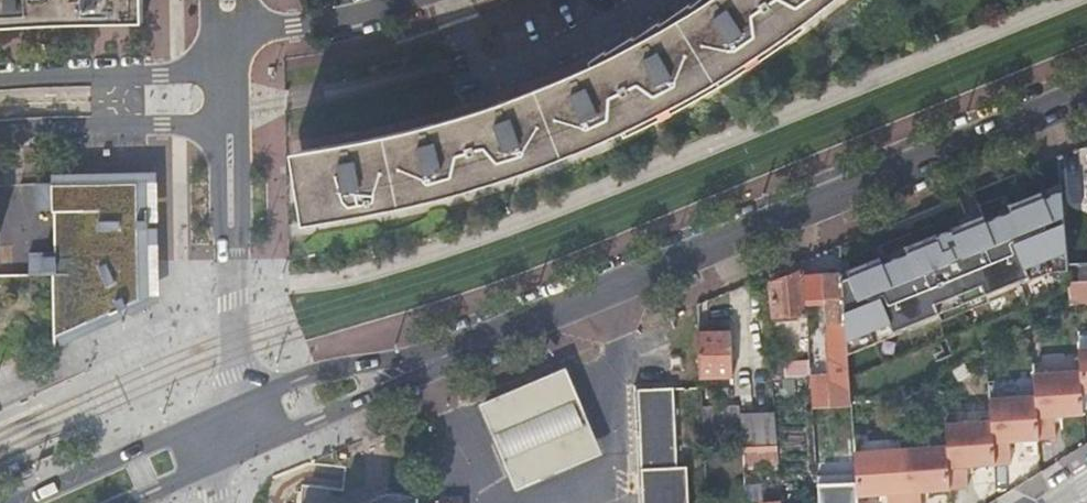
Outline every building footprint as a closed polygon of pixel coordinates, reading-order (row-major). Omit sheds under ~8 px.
[(143,0),(0,0),(0,25),(32,24),(64,22),(118,21),(143,21),(143,0)] [(698,10),(676,23),(628,50),(566,79),(539,90),(481,110),(411,131),(366,141),(291,155),(301,221),(372,210),(425,199),(476,185),(536,165),(578,149),(602,138),(657,111),(733,68),(777,40),(810,16),(830,0),(714,0),(698,10)] [(145,203),(144,181),(33,182),(34,209),(52,209),(53,251),(28,251),(28,274),(50,274),(52,339),(147,297),(146,274),(146,260),(145,207),(145,203)] [(1027,279),(1028,282),(1052,271),(1068,269),(1068,265),(1066,242),(1062,183),(1009,204),(1011,210),(986,220),(984,215),(906,246),(908,252),(883,263),(881,257),(842,273),(823,274),(824,296),(827,343),(847,341),(848,356),(904,333),(902,327),(1027,279)] [(981,204),(974,207),(977,215),(984,212),(981,204)] [(907,234),(900,237),(904,245),(910,242),(907,234)] [(1086,265),(1086,241),(1066,242),(1068,265),(1086,265)] [(1086,281),(1086,268),(1078,268),(1078,281),(1086,281)] [(774,317),(808,315),(807,298),(805,276),(805,270),(772,285),(774,317)] [(823,274),(805,276),(807,298),(824,296),(823,274)] [(733,330),(699,331),(701,376),(734,375),(733,330)] [(987,351),(997,345),(994,338),(984,344),(987,351)] [(1079,350),(1080,372),(1082,393),(1086,392),(1086,349),(1079,350)] [(792,363),(793,378),(811,377),(811,374),(810,353),(803,353),(804,359),(792,360),(792,363)] [(773,379),(793,378),(792,363),(773,364),(773,379)] [(517,492),(604,456),(567,369),(481,406),(517,492)] [(811,374),(811,377),(814,411),(852,409),(849,372),(811,374)] [(1082,393),(1080,372),(1034,375),(1036,397),(1039,439),(1055,438),(1054,416),(1083,414),(1082,393)] [(638,390),(642,471),(679,469),(675,389),(638,390)] [(1039,439),(1036,397),(989,400),(991,422),(994,465),(1011,464),(1009,441),(1039,439)] [(775,404),(740,406),(742,431),(743,446),(777,445),(775,404)] [(702,408),(704,433),(742,431),(740,406),(702,408)] [(946,447),(950,490),(967,489),(965,467),(994,465),(991,422),(945,426),(946,447)] [(777,445),(743,446),(744,468),(779,466),(777,445)] [(904,502),(921,502),(920,492),(950,490),(946,447),(901,451),(904,502)] [(855,454),(857,489),(857,497),(887,495),(888,502),(904,502),(901,451),(855,454)] [(642,471),(644,502),(691,502),(690,468),(679,469),(642,471)] [(857,489),(848,489),(849,502),(858,502),(857,497),(857,489)]
